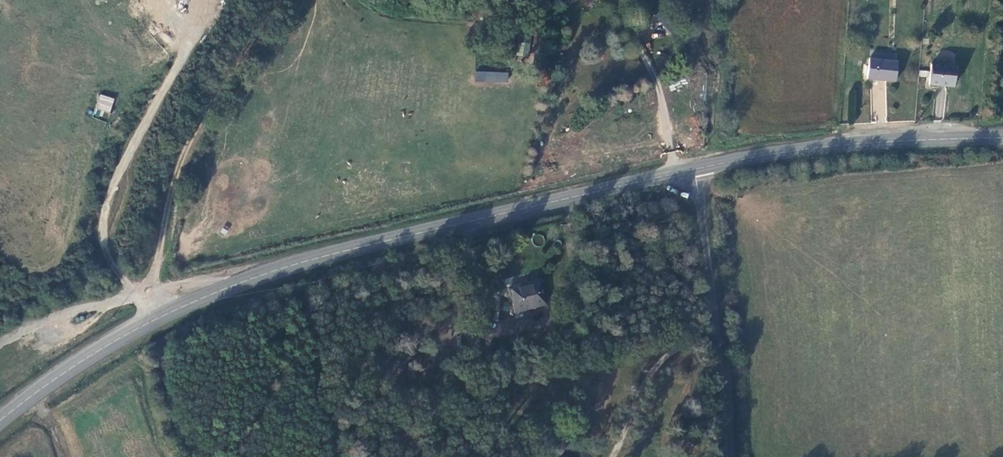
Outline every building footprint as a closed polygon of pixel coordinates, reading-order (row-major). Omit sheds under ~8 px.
[(896,60),(869,59),(867,79),(894,80),(896,60)] [(955,66),(930,64),(929,83),(953,85),(955,66)] [(508,72),(475,71),(475,82),(508,83),(508,72)] [(111,113),(114,98),(98,94),(95,109),(111,113)] [(541,281),(511,288),(516,310),(546,303),(541,281)]
